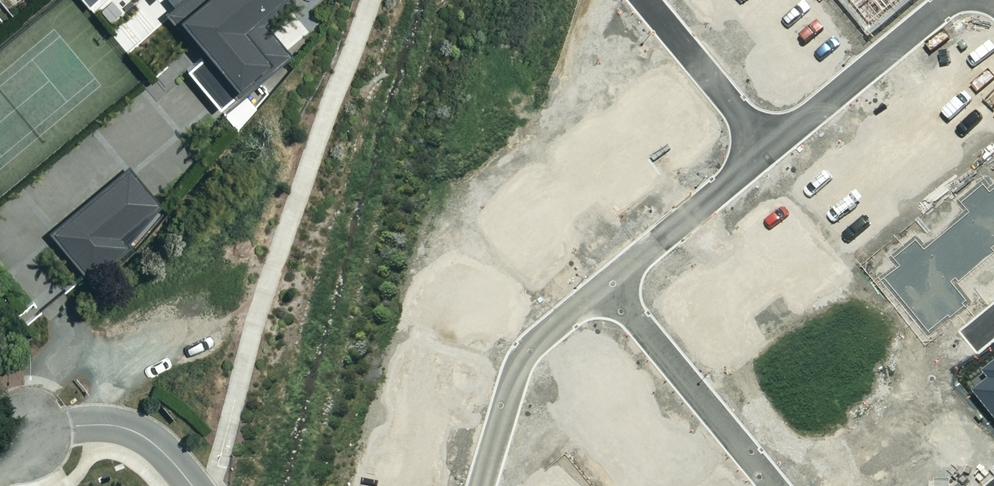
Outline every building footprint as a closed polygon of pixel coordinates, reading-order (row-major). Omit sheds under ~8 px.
[(84,10),(96,0),(76,0),(84,10)] [(136,4),(133,0),(102,0),(93,7),(108,26),(136,4)] [(202,53),(182,70),(218,111),(285,52),(261,25),(289,0),(156,0),(202,53)] [(160,208),(125,167),(47,233),(82,274),(160,208)]
